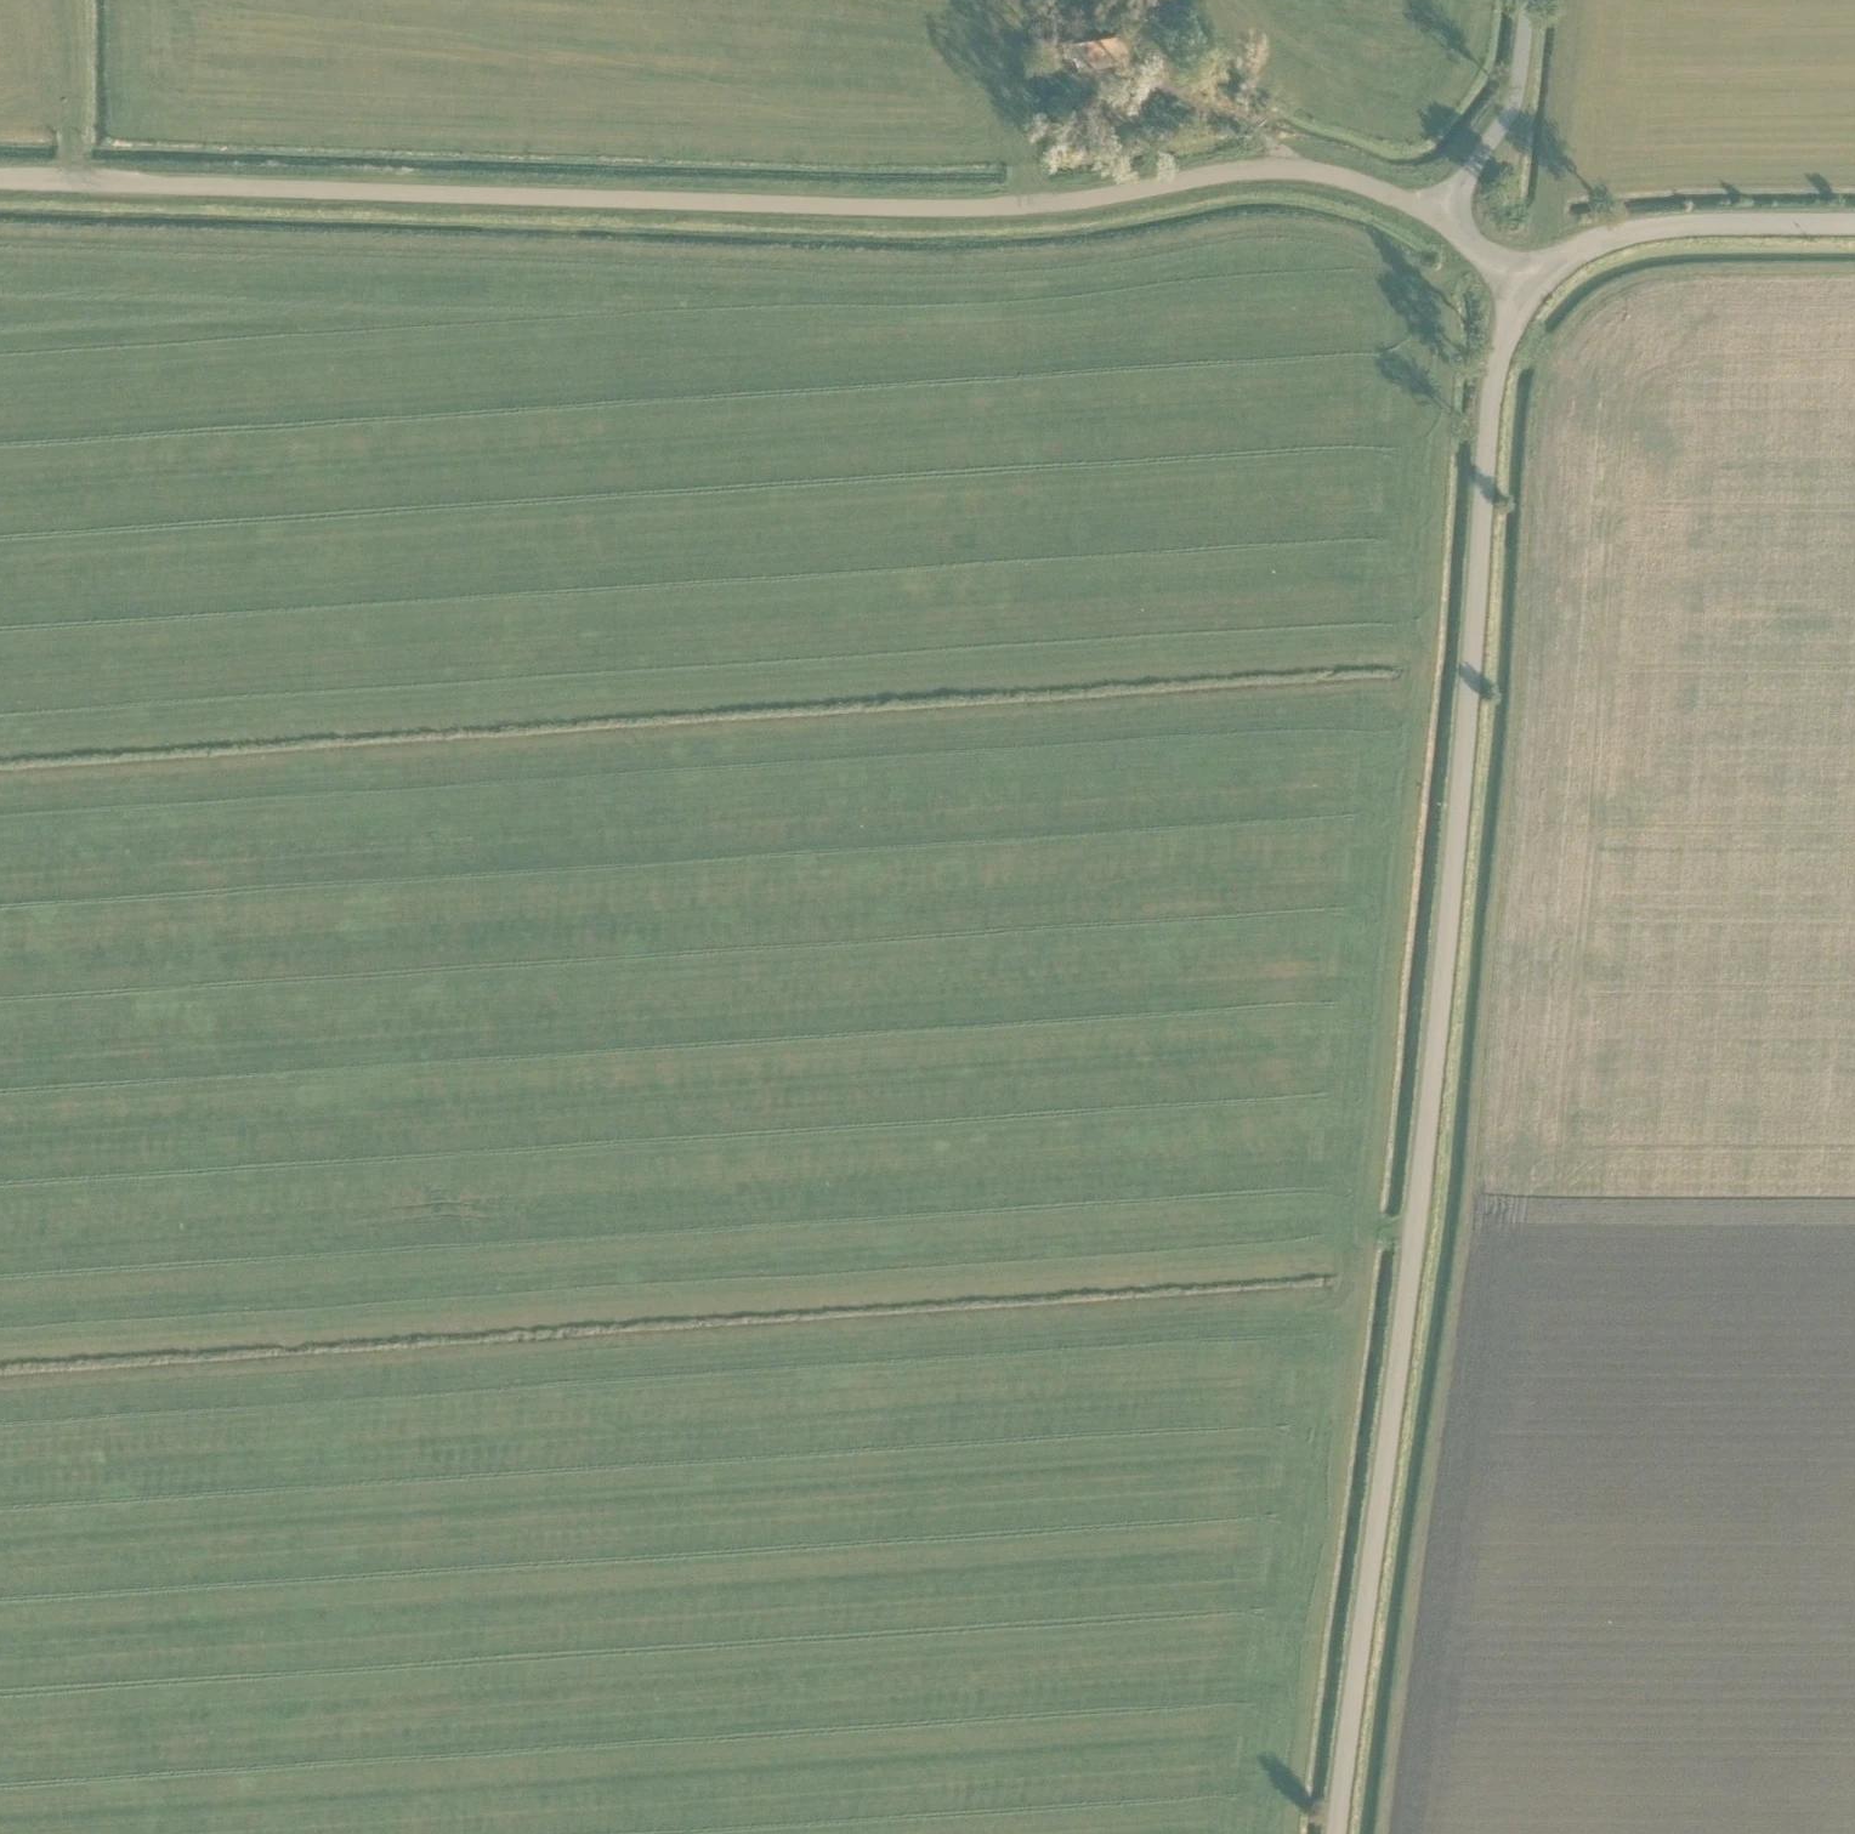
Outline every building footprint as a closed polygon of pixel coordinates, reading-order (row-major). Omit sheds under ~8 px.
[(1157,13),(1150,0),(1135,0),(1145,19),(1157,13)] [(1067,62),(1077,60),(1079,72),(1130,63),(1121,14),(1071,23),(1073,32),(1062,34),(1067,62)]
